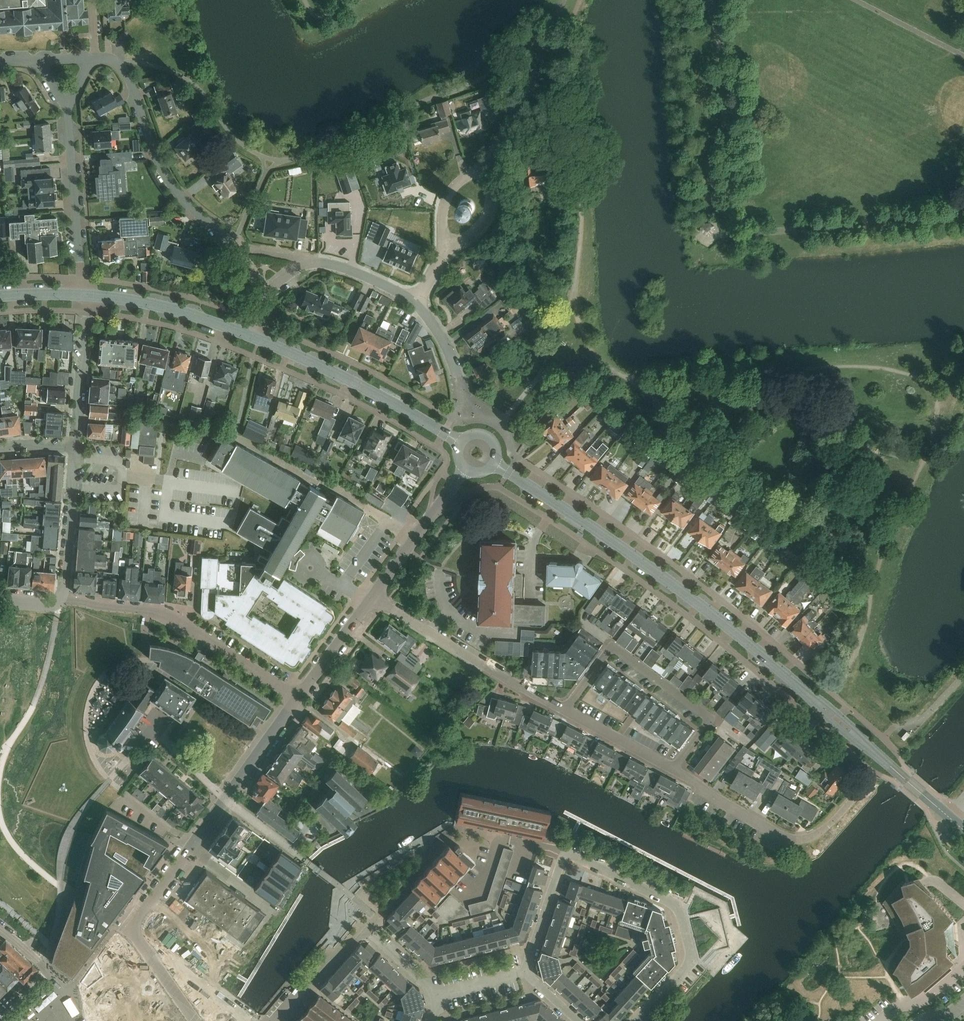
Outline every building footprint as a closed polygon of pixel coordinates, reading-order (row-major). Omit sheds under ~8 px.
[(15,30),(16,33),(31,32),(31,29),(66,26),(66,23),(87,21),(86,10),(83,10),(82,0),(47,0),(48,7),(28,8),(27,0),(0,0),(0,31),(15,30)] [(109,10),(108,10),(109,20),(114,19),(114,20),(115,19),(120,19),(120,17),(124,16),(124,13),(128,13),(128,7),(127,4),(126,4),(125,0),(109,0),(109,10)] [(172,88),(169,81),(153,87),(156,94),(160,93),(161,96),(157,97),(164,115),(176,110),(170,93),(167,94),(166,90),(172,88)] [(28,95),(23,87),(15,93),(19,100),(12,105),(16,110),(20,107),(22,110),(25,108),(29,115),(38,110),(33,103),(35,102),(30,94),(28,95)] [(114,98),(111,93),(92,103),(99,115),(105,111),(106,112),(106,111),(117,105),(118,105),(124,102),(120,96),(115,98),(114,98)] [(450,114),(446,101),(436,104),(440,117),(441,121),(431,124),(432,127),(419,131),(413,133),(412,137),(413,142),(421,140),(422,144),(424,143),(425,144),(430,143),(430,142),(440,139),(438,134),(449,130),(445,120),(444,115),(450,114)] [(492,102),(481,105),(485,117),(490,115),(489,110),(494,108),(492,102)] [(485,129),(479,112),(470,114),(472,120),(463,123),(464,125),(462,126),(460,128),(461,130),(464,131),(466,130),(466,132),(475,129),(476,132),(485,129)] [(533,121),(527,126),(535,136),(541,130),(533,121)] [(34,124),(35,138),(49,137),(49,130),(50,130),(49,126),(48,123),(34,124)] [(130,130),(130,123),(112,124),(112,131),(110,131),(93,133),(93,140),(92,141),(93,146),(94,146),(94,148),(105,147),(105,148),(109,148),(109,147),(111,147),(111,139),(119,139),(118,131),(130,130)] [(204,133),(196,123),(186,131),(189,135),(175,147),(179,152),(178,152),(184,160),(193,153),(194,154),(201,149),(194,141),(204,133)] [(49,137),(35,138),(36,151),(37,151),(37,153),(44,153),(44,151),(50,150),(50,148),(51,148),(51,144),(50,144),(49,137)] [(0,149),(0,160),(12,159),(12,149),(0,149)] [(215,183),(212,185),(216,191),(218,189),(220,191),(221,190),(225,197),(237,188),(231,181),(233,180),(228,173),(227,173),(224,169),(238,159),(232,151),(215,164),(219,169),(216,171),(221,178),(215,182),(215,183)] [(131,161),(131,152),(106,154),(107,159),(100,160),(101,166),(99,166),(100,178),(96,178),(98,195),(101,195),(102,199),(112,198),(111,195),(117,194),(115,177),(120,177),(119,170),(112,171),(111,162),(131,161)] [(33,158),(32,153),(25,154),(26,159),(3,161),(4,168),(39,165),(39,158),(33,158)] [(388,175),(383,177),(385,183),(383,184),(386,193),(398,189),(397,187),(410,183),(405,169),(400,171),(397,163),(386,167),(388,175)] [(554,168),(553,165),(525,169),(526,181),(529,184),(533,183),(535,180),(538,183),(544,183),(546,179),(549,181),(553,181),(555,178),(554,173),(558,173),(559,172),(558,169),(557,168),(554,168)] [(17,173),(17,167),(4,168),(4,176),(11,175),(11,173),(17,173)] [(27,187),(28,193),(54,191),(53,178),(49,178),(48,169),(50,169),(50,168),(20,170),(21,187),(27,187)] [(345,172),(337,175),(344,194),(352,191),(345,172)] [(8,215),(20,214),(27,214),(26,207),(36,206),(55,205),(54,191),(28,193),(28,200),(23,200),(23,207),(7,208),(8,215)] [(458,207),(458,208),(459,208),(459,209),(459,210),(459,211),(460,211),(460,212),(461,212),(461,213),(462,213),(462,214),(463,214),(464,214),(464,215),(465,215),(466,215),(467,215),(468,215),(469,214),(470,214),(471,214),(471,213),(472,213),(472,212),(473,211),(473,210),(474,210),(474,209),(474,208),(474,207),(474,206),(474,205),(474,204),(473,204),(473,203),(473,202),(472,202),(472,201),(471,201),(470,200),(469,200),(468,199),(467,199),(466,199),(465,199),(464,199),(464,200),(463,200),(462,200),(462,201),(461,201),(461,202),(460,202),(460,203),(459,203),(459,204),(459,205),(459,206),(458,206),(458,207)] [(351,207),(329,208),(330,228),(338,228),(338,239),(346,239),(346,240),(354,240),(353,231),(352,231),(351,207)] [(271,210),(270,213),(269,213),(269,212),(267,212),(267,214),(265,232),(264,232),(264,234),(266,234),(276,235),(276,238),(284,239),(284,236),(295,238),(294,238),(296,238),(296,237),(296,236),(304,237),(306,220),(299,219),(299,218),(299,217),(298,216),(298,217),(277,214),(277,211),(271,210)] [(27,214),(20,214),(20,218),(20,222),(9,222),(10,238),(18,237),(18,232),(24,232),(25,241),(23,242),(24,248),(26,250),(28,250),(28,260),(43,259),(42,254),(56,253),(55,241),(61,241),(60,228),(57,229),(56,218),(34,220),(33,214),(27,214)] [(165,224),(164,216),(147,218),(148,226),(165,224)] [(98,250),(102,250),(146,247),(150,246),(149,233),(148,233),(147,217),(119,218),(120,233),(126,233),(126,236),(135,235),(136,240),(123,241),(123,238),(114,238),(114,240),(98,241),(98,250)] [(0,218),(0,235),(8,235),(7,218),(0,218)] [(380,225),(373,241),(383,245),(390,229),(380,225)] [(159,233),(158,233),(155,248),(164,250),(163,250),(164,250),(165,247),(174,250),(170,261),(171,261),(191,266),(191,267),(193,259),(194,259),(195,257),(194,257),(195,252),(195,251),(177,247),(178,244),(177,243),(177,244),(167,241),(168,236),(167,236),(159,234),(159,233)] [(391,242),(383,260),(409,271),(416,253),(391,242)] [(146,257),(146,247),(102,250),(103,260),(106,260),(106,261),(106,262),(107,262),(107,263),(108,263),(109,263),(110,263),(111,262),(111,261),(112,261),(112,260),(124,259),(124,256),(137,255),(137,257),(146,257)] [(103,269),(95,269),(95,277),(103,278),(103,269)] [(491,292),(483,283),(479,287),(480,289),(474,294),(468,287),(463,290),(460,286),(454,291),(453,290),(443,299),(447,303),(449,302),(458,312),(465,305),(466,306),(470,303),(470,302),(478,295),(482,300),(491,292)] [(320,298),(306,292),(300,307),(308,310),(309,309),(326,317),(329,309),(338,313),(341,306),(326,300),(327,298),(321,295),(320,298)] [(356,309),(364,295),(358,292),(350,306),(356,309)] [(519,302),(511,292),(501,300),(509,310),(519,302)] [(496,299),(491,293),(482,300),(487,306),(496,299)] [(371,298),(364,295),(356,309),(363,313),(371,298)] [(364,351),(366,352),(374,334),(366,330),(373,317),(366,314),(360,327),(359,327),(351,345),(359,349),(360,350),(363,351),(364,351)] [(504,328),(494,315),(483,323),(482,323),(464,337),(471,347),(474,344),(475,345),(480,351),(495,339),(493,337),(504,328)] [(378,326),(374,334),(371,341),(366,352),(368,353),(368,354),(371,355),(372,355),(381,359),(389,342),(394,333),(378,326)] [(22,359),(26,359),(28,330),(24,330),(24,329),(23,329),(21,327),(18,327),(16,329),(15,328),(14,346),(21,346),(21,352),(22,352),(22,359)] [(0,329),(0,347),(4,347),(4,350),(10,350),(9,342),(10,342),(9,329),(7,329),(8,331),(5,331),(5,330),(3,330),(1,328),(0,329)] [(28,330),(26,359),(31,360),(31,353),(32,353),(32,352),(33,346),(40,347),(40,330),(39,329),(39,328),(33,328),(33,329),(32,329),(32,330),(28,330)] [(403,328),(396,343),(403,347),(410,331),(403,328)] [(51,357),(59,357),(61,330),(59,330),(59,331),(57,331),(57,329),(49,329),(47,347),(51,348),(51,357)] [(61,330),(59,357),(67,358),(68,349),(73,350),(73,341),(73,336),(73,331),(65,330),(65,332),(63,332),(63,330),(61,330)] [(417,334),(411,331),(405,343),(408,350),(407,350),(415,372),(417,372),(422,385),(423,384),(423,386),(429,384),(429,382),(436,380),(433,372),(439,370),(431,349),(424,352),(422,345),(414,348),(412,344),(417,334)] [(110,369),(110,364),(112,339),(100,338),(98,363),(103,364),(102,369),(104,372),(103,377),(109,378),(110,369)] [(110,364),(122,365),(125,340),(112,339),(110,364)] [(137,341),(125,340),(122,365),(135,366),(137,341)] [(144,377),(149,378),(156,347),(151,346),(152,345),(143,344),(139,361),(146,363),(146,366),(147,366),(144,377)] [(149,378),(153,379),(154,374),(155,374),(157,365),(164,367),(168,350),(168,349),(160,347),(159,348),(156,347),(149,378)] [(164,375),(161,386),(171,388),(173,382),(176,379),(182,381),(185,371),(187,363),(189,363),(190,360),(188,360),(189,355),(187,355),(184,354),(182,353),(181,352),(179,352),(177,352),(176,352),(174,356),(169,355),(164,375)] [(204,358),(201,358),(200,358),(198,358),(194,373),(200,374),(198,382),(203,383),(204,378),(206,378),(211,360),(210,360),(206,359),(206,360),(204,359),(204,358)] [(215,379),(213,384),(221,386),(221,387),(226,389),(230,376),(233,377),(236,369),(230,367),(230,366),(221,363),(219,372),(217,372),(218,371),(217,371),(214,379),(215,379)] [(488,372),(484,364),(474,369),(477,377),(488,372)] [(57,373),(56,386),(57,386),(57,384),(67,384),(68,372),(58,371),(58,373),(57,373)] [(42,384),(56,386),(57,373),(50,373),(49,378),(43,377),(42,384)] [(40,378),(25,377),(25,384),(40,385),(40,378)] [(276,381),(262,377),(259,388),(257,387),(256,393),(255,393),(253,401),(259,403),(260,399),(269,402),(268,406),(269,407),(271,397),(272,397),(276,381)] [(92,378),(91,378),(91,380),(90,389),(115,392),(115,386),(108,386),(109,380),(92,378)] [(53,387),(47,387),(47,389),(41,389),(40,402),(55,403),(55,402),(64,403),(64,400),(65,400),(66,394),(64,394),(65,390),(66,391),(66,389),(64,389),(64,390),(53,389),(53,387)] [(306,393),(299,390),(294,406),(279,401),(274,415),(276,416),(276,417),(280,419),(281,418),(294,422),(296,414),(298,415),(306,393)] [(89,402),(90,402),(107,404),(107,398),(114,399),(114,393),(90,391),(89,402)] [(145,397),(134,396),(133,406),(143,407),(145,397)] [(157,400),(147,397),(145,407),(154,410),(157,400)] [(317,435),(326,439),(335,419),(334,421),(329,418),(334,407),(315,398),(312,406),(311,405),(310,407),(311,408),(310,410),(325,417),(317,435)] [(10,400),(5,401),(9,433),(13,432),(14,433),(20,432),(18,416),(12,417),(10,400)] [(31,400),(25,400),(24,414),(36,415),(37,403),(31,403),(31,400)] [(214,402),(207,400),(202,415),(210,418),(214,402)] [(9,433),(5,401),(5,402),(1,403),(2,418),(0,418),(0,435),(4,434),(5,433),(9,433)] [(108,404),(107,404),(90,402),(90,404),(89,405),(89,408),(90,409),(89,417),(106,419),(106,418),(117,419),(117,413),(107,412),(108,404)] [(157,404),(155,412),(165,415),(167,407),(157,404)] [(172,405),(167,410),(173,417),(178,411),(172,405)] [(201,408),(191,405),(188,419),(198,422),(201,408)] [(35,418),(35,422),(62,424),(62,420),(62,419),(63,417),(63,415),(63,413),(46,411),(46,419),(35,418)] [(122,425),(130,426),(131,414),(125,413),(125,417),(122,417),(122,425)] [(549,438),(565,425),(557,414),(540,427),(549,438)] [(355,420),(348,416),(345,422),(343,420),(340,426),(343,427),(341,429),(342,429),(339,434),(337,439),(346,443),(345,444),(352,448),(355,442),(354,442),(363,424),(362,423),(362,422),(362,421),(358,419),(357,419),(356,420),(355,419),(355,420)] [(565,425),(549,438),(557,448),(573,436),(567,428),(575,422),(570,416),(566,420),(568,423),(565,425)] [(157,420),(140,418),(137,455),(143,455),(142,463),(154,464),(157,420)] [(613,427),(621,435),(629,427),(621,419),(613,427)] [(62,424),(35,422),(23,422),(24,433),(30,433),(30,426),(34,426),(34,427),(45,427),(44,435),(61,436),(61,434),(62,432),(61,430),(61,429),(62,429),(62,424)] [(87,426),(87,431),(104,432),(105,424),(89,423),(88,425),(87,426)] [(130,426),(122,425),(121,437),(129,438),(130,426)] [(247,427),(243,435),(261,443),(267,429),(262,426),(259,432),(247,427)] [(641,435),(631,427),(624,435),(634,443),(641,435)] [(575,464),(586,452),(580,447),(591,435),(584,429),(567,450),(569,452),(565,457),(569,460),(570,459),(575,464)] [(381,435),(373,430),(364,447),(371,451),(368,456),(375,459),(378,454),(381,456),(386,447),(383,446),(389,435),(383,432),(381,435)] [(104,432),(87,431),(87,433),(87,438),(88,439),(88,438),(94,439),(94,437),(99,437),(99,438),(110,439),(111,433),(104,432)] [(658,445),(645,435),(639,443),(648,449),(645,453),(643,452),(635,462),(642,467),(658,445)] [(286,503),(292,506),(311,517),(320,522),(319,524),(346,540),(363,511),(335,495),(327,490),(324,496),(328,498),(327,499),(323,496),(324,494),(309,486),(308,487),(298,482),(299,480),(235,444),(234,445),(222,439),(216,450),(211,459),(209,462),(221,469),(220,469),(284,506),(286,503)] [(322,448),(330,452),(330,451),(329,451),(333,442),(334,443),(334,442),(326,439),(327,439),(323,448),(322,448)] [(400,478),(403,472),(406,467),(415,452),(416,450),(415,450),(415,451),(410,449),(411,447),(406,444),(403,445),(398,442),(395,448),(399,450),(393,460),(402,465),(396,476),(400,478)] [(291,447),(280,443),(277,452),(288,456),(291,447)] [(592,444),(586,452),(575,464),(580,468),(579,469),(583,472),(587,468),(589,470),(599,459),(594,455),(599,450),(592,444)] [(415,452),(406,467),(412,470),(409,475),(416,479),(422,467),(427,470),(432,461),(426,458),(426,456),(420,452),(419,454),(415,452)] [(655,453),(647,464),(652,468),(660,456),(655,453)] [(64,456),(48,455),(45,491),(50,492),(49,498),(61,499),(61,498),(61,496),(62,492),(62,491),(62,490),(62,488),(61,488),(63,466),(64,456)] [(36,459),(33,459),(35,486),(35,490),(40,490),(38,474),(44,474),(43,457),(38,458),(36,459)] [(30,486),(35,486),(33,459),(29,459),(28,458),(22,459),(23,475),(29,475),(30,486)] [(14,460),(10,461),(12,487),(16,487),(16,476),(21,476),(20,459),(15,459),(14,460)] [(12,487),(10,461),(6,461),(5,460),(0,460),(0,471),(0,477),(6,477),(7,488),(12,487)] [(697,474),(682,463),(671,478),(677,482),(681,477),(690,484),(697,474)] [(604,488),(618,470),(610,464),(607,469),(601,464),(590,478),(598,484),(599,486),(601,486),(602,487),(604,488)] [(618,470),(604,488),(605,489),(606,491),(608,492),(609,492),(617,498),(628,484),(625,483),(629,478),(618,470)] [(703,497),(707,500),(716,487),(709,482),(707,485),(710,488),(703,497)] [(638,505),(649,490),(646,488),(644,489),(635,483),(626,495),(631,499),(631,500),(638,505)] [(408,494),(395,485),(386,497),(400,507),(408,494)] [(716,487),(707,500),(711,503),(720,490),(716,487)] [(653,493),(649,490),(638,505),(645,510),(646,510),(652,514),(661,502),(651,495),(653,493)] [(366,491),(362,497),(379,508),(383,502),(366,491)] [(660,510),(672,519),(682,505),(676,500),(680,496),(675,492),(671,497),(671,496),(660,510)] [(744,506),(731,497),(726,503),(740,513),(744,506)] [(44,505),(43,513),(59,514),(60,502),(44,501),(36,500),(35,505),(44,505)] [(688,509),(682,505),(672,519),(684,527),(694,513),(693,513),(697,508),(692,504),(688,509)] [(271,551),(267,559),(257,554),(255,558),(264,564),(263,567),(274,573),(278,576),(311,517),(292,506),(285,518),(280,516),(277,521),(250,506),(236,531),(271,551)] [(699,539),(710,525),(704,520),(707,516),(702,512),(699,517),(698,516),(688,530),(699,539)] [(59,525),(59,514),(43,513),(42,520),(24,518),(24,523),(59,525)] [(96,515),(80,514),(79,525),(111,528),(111,524),(109,524),(109,522),(96,520),(96,515)] [(766,526),(759,520),(748,533),(756,539),(766,526)] [(11,522),(3,522),(2,532),(10,532),(11,522)] [(41,536),(58,537),(59,525),(24,523),(23,527),(42,529),(41,536)] [(710,525),(699,539),(711,547),(721,533),(724,528),(719,524),(716,529),(710,525)] [(78,538),(101,540),(101,534),(94,534),(94,530),(79,528),(78,538)] [(113,529),(112,540),(121,541),(121,529),(113,529)] [(58,537),(41,536),(41,537),(33,536),(31,550),(32,550),(40,551),(40,552),(49,553),(49,549),(57,549),(58,537)] [(100,550),(100,545),(101,540),(78,538),(77,548),(95,549),(100,550)] [(202,540),(192,539),(190,554),(201,555),(202,540)] [(114,562),(119,562),(121,541),(112,540),(111,551),(115,551),(114,562)] [(516,542),(483,540),(482,570),(481,570),(481,575),(480,575),(480,576),(477,576),(477,584),(479,584),(480,584),(480,590),(481,590),(480,621),(482,621),(482,626),(492,627),(493,622),(512,623),(512,621),(531,622),(531,627),(541,627),(544,623),(545,623),(545,605),(523,604),(523,601),(515,601),(516,589),(521,589),(521,575),(514,574),(516,542)] [(715,562),(722,567),(734,552),(730,550),(728,552),(719,544),(710,557),(716,561),(715,562)] [(803,553),(791,544),(785,552),(798,560),(803,553)] [(77,548),(76,558),(105,561),(105,555),(95,554),(95,549),(77,548)] [(18,586),(21,552),(16,551),(14,566),(9,565),(7,584),(18,586)] [(23,552),(21,552),(18,586),(29,587),(30,572),(31,568),(25,567),(27,553),(27,552),(23,552)] [(722,567),(729,572),(730,572),(736,576),(749,557),(744,553),(741,558),(734,552),(722,567)] [(42,588),(43,572),(38,572),(40,556),(33,555),(33,562),(34,562),(31,587),(42,588)] [(119,578),(118,597),(129,598),(132,562),(132,558),(126,557),(126,561),(125,568),(124,579),(119,578)] [(326,606),(283,578),(277,587),(269,582),(274,573),(263,567),(255,566),(255,564),(217,562),(217,558),(201,557),(200,587),(201,587),(200,611),(200,612),(200,613),(201,613),(201,614),(201,615),(202,615),(202,616),(203,616),(203,617),(204,617),(204,618),(205,618),(206,618),(207,618),(208,618),(209,618),(210,618),(211,618),(211,617),(212,617),(212,616),(213,616),(213,615),(214,615),(214,614),(214,613),(215,613),(215,612),(226,619),(224,622),(240,632),(239,634),(283,662),(283,661),(289,665),(292,665),(294,665),(296,663),(299,659),(301,660),(310,647),(307,645),(315,631),(319,634),(327,621),(330,622),(333,618),(334,615),(333,613),(331,610),(326,607),(326,606)] [(104,566),(105,561),(76,558),(75,568),(93,570),(93,565),(104,566)] [(583,561),(580,560),(577,561),(576,564),(572,564),(557,563),(557,562),(549,562),(549,563),(548,563),(547,583),(562,584),(573,584),(590,596),(602,580),(600,579),(601,578),(594,574),(583,567),(583,566),(584,564),(583,561)] [(132,562),(129,598),(140,600),(142,581),(137,580),(138,569),(135,569),(135,566),(132,566),(133,562),(132,562)] [(183,563),(176,562),(175,574),(174,588),(177,588),(177,595),(185,596),(186,589),(189,589),(190,575),(191,567),(182,566),(183,563)] [(43,572),(42,588),(53,590),(55,565),(49,565),(49,573),(43,572)] [(142,581),(140,600),(151,601),(154,571),(154,568),(148,567),(148,570),(147,573),(143,572),(143,575),(142,581)] [(745,571),(735,585),(743,591),(744,592),(745,593),(747,594),(748,595),(759,581),(764,574),(756,567),(750,575),(745,571)] [(102,583),(103,578),(96,577),(96,573),(75,571),(74,584),(95,585),(99,585),(99,583),(102,583)] [(154,571),(151,601),(163,602),(164,583),(165,577),(160,577),(161,571),(154,571)] [(101,592),(101,595),(101,596),(109,596),(109,598),(114,599),(114,597),(116,578),(118,578),(119,574),(103,572),(103,578),(102,583),(101,592)] [(766,608),(776,617),(806,583),(801,579),(792,590),(790,591),(787,594),(787,596),(786,598),(779,592),(766,608)] [(772,591),(759,581),(748,595),(751,597),(752,598),(754,599),(762,605),(772,591)] [(95,592),(101,592),(102,583),(99,583),(99,585),(95,585),(74,584),(73,592),(95,594),(95,592)] [(806,583),(776,617),(786,626),(800,610),(794,605),(796,604),(799,603),(804,598),(803,595),(806,591),(802,588),(806,583)] [(608,605),(619,591),(618,590),(617,591),(609,585),(599,598),(595,595),(584,610),(590,614),(598,603),(600,605),(602,601),(608,605)] [(627,597),(619,591),(608,605),(614,610),(610,614),(613,616),(627,597)] [(627,597),(613,616),(613,617),(617,612),(622,616),(619,621),(622,623),(626,618),(636,604),(627,598),(628,597),(627,597)] [(630,622),(639,628),(650,614),(650,613),(649,614),(640,608),(630,622)] [(819,623),(813,617),(816,615),(811,610),(794,625),(796,628),(791,632),(794,635),(795,634),(800,640),(812,629),(819,623)] [(659,620),(650,614),(639,628),(648,635),(659,620)] [(598,619),(593,615),(589,621),(594,624),(598,619)] [(659,620),(648,635),(657,641),(667,628),(659,621),(659,620)] [(620,626),(616,623),(609,633),(613,636),(620,626)] [(405,637),(389,624),(388,626),(386,625),(383,629),(384,631),(378,639),(383,643),(388,647),(395,651),(397,648),(404,653),(415,640),(407,634),(405,637)] [(603,644),(581,627),(571,642),(572,643),(567,650),(565,651),(556,651),(556,649),(533,647),(532,676),(579,679),(601,650),(599,648),(603,644)] [(535,630),(521,629),(521,642),(495,641),(495,654),(520,655),(520,653),(520,650),(520,648),(521,645),(521,642),(529,643),(534,643),(535,630)] [(818,636),(812,629),(800,640),(805,645),(804,646),(807,649),(811,645),(814,648),(824,638),(820,634),(818,636)] [(633,637),(625,630),(617,640),(631,652),(638,643),(632,638),(633,637)] [(675,655),(686,641),(686,640),(685,642),(677,635),(674,638),(671,636),(659,651),(664,654),(666,653),(673,659),(669,663),(670,663),(675,655)] [(684,662),(695,647),(686,641),(675,655),(670,663),(674,666),(680,659),(684,662)] [(180,679),(186,682),(186,683),(249,723),(254,716),(253,716),(255,713),(262,717),(269,706),(200,662),(199,663),(192,658),(193,657),(184,653),(176,650),(167,647),(159,645),(149,644),(148,657),(156,658),(159,659),(158,664),(158,665),(180,679)] [(695,647),(684,662),(689,666),(686,670),(693,675),(700,666),(697,663),(703,655),(695,649),(695,648),(695,647)] [(647,664),(657,652),(652,649),(643,661),(647,664)] [(421,677),(422,676),(417,673),(422,665),(418,663),(421,660),(410,652),(407,656),(402,652),(397,658),(400,660),(399,661),(421,677)] [(661,655),(657,652),(647,664),(652,667),(661,655)] [(377,658),(371,653),(360,667),(363,668),(360,672),(366,677),(369,673),(376,678),(387,665),(382,661),(383,660),(378,656),(377,658)] [(421,677),(399,661),(387,677),(409,693),(421,677)] [(711,683),(722,669),(722,668),(721,669),(712,663),(705,672),(701,669),(693,678),(684,690),(688,694),(697,681),(699,683),(703,677),(711,683)] [(642,689),(608,664),(592,685),(601,692),(599,694),(617,707),(619,705),(631,714),(634,714),(646,697),(646,694),(641,690),(642,689)] [(670,680),(676,672),(668,666),(662,674),(670,680)] [(730,675),(722,669),(711,683),(716,687),(714,690),(714,692),(716,694),(719,690),(730,675)] [(676,672),(670,680),(676,685),(680,680),(674,675),(676,672)] [(160,685),(156,691),(151,699),(180,720),(194,697),(181,689),(164,678),(159,675),(155,681),(160,685)] [(680,687),(684,690),(693,678),(689,675),(680,687)] [(716,712),(720,715),(733,700),(728,697),(738,683),(730,677),(731,676),(730,675),(719,690),(725,694),(723,697),(726,700),(716,712)] [(121,742),(151,699),(156,691),(136,676),(131,684),(136,688),(106,732),(105,734),(104,734),(103,734),(102,735),(101,735),(100,736),(99,737),(99,738),(98,738),(98,739),(98,740),(98,741),(97,742),(97,743),(98,744),(98,745),(98,746),(99,747),(100,748),(101,749),(102,750),(103,750),(104,750),(105,751),(107,751),(108,751),(109,750),(110,750),(111,749),(112,748),(113,748),(114,746),(115,747),(116,746),(117,748),(120,748),(122,746),(122,744),(121,742)] [(359,681),(351,676),(347,682),(355,687),(359,681)] [(330,696),(329,698),(346,711),(354,700),(350,697),(352,694),(339,684),(333,691),(332,692),(330,694),(330,696)] [(363,689),(358,685),(353,693),(358,696),(363,689)] [(720,715),(725,719),(734,706),(735,707),(738,709),(740,707),(746,711),(757,697),(756,698),(748,691),(737,704),(733,700),(720,715)] [(712,699),(703,693),(698,699),(707,705),(712,699)] [(677,714),(652,696),(634,719),(661,739),(662,737),(680,750),(694,730),(676,716),(677,714)] [(503,718),(509,701),(498,698),(498,699),(492,697),(486,716),(495,719),(496,716),(503,718)] [(765,704),(757,697),(746,711),(751,716),(748,719),(747,719),(746,718),(738,728),(742,732),(744,730),(748,725),(754,718),(765,704)] [(346,711),(329,698),(327,699),(326,699),(324,702),(324,704),(319,711),(332,721),(334,718),(338,722),(346,711)] [(519,704),(509,701),(503,718),(511,721),(510,722),(519,725),(521,722),(522,717),(523,715),(516,713),(519,704)] [(766,704),(765,704),(754,718),(763,725),(773,712),(765,705),(766,704)] [(522,717),(521,722),(527,724),(526,727),(528,731),(534,734),(536,730),(543,714),(534,710),(529,720),(522,717)] [(319,719),(312,714),(309,718),(307,716),(302,723),(316,734),(321,727),(330,733),(332,729),(319,719)] [(544,732),(553,736),(555,732),(549,729),(553,718),(543,714),(536,730),(534,734),(535,734),(536,731),(543,733),(544,732)] [(475,721),(469,716),(464,723),(470,728),(475,721)] [(356,731),(342,720),(338,726),(352,737),(356,731)] [(555,732),(553,736),(560,739),(562,740),(561,742),(568,746),(577,730),(567,725),(562,735),(555,732)] [(288,742),(310,758),(312,755),(310,753),(316,744),(308,738),(304,735),(308,731),(300,726),(300,727),(298,727),(296,730),(296,731),(288,742)] [(748,735),(752,738),(755,733),(747,726),(743,731),(748,735)] [(777,737),(767,729),(756,742),(765,750),(777,737)] [(788,760),(794,753),(802,743),(786,729),(771,745),(777,750),(783,744),(789,749),(783,756),(788,760)] [(586,735),(577,730),(568,746),(575,749),(576,754),(582,757),(587,748),(592,739),(586,735)] [(735,749),(719,737),(708,752),(704,749),(701,752),(705,755),(695,768),(711,780),(735,749)] [(593,758),(599,762),(608,746),(598,741),(593,751),(587,748),(582,757),(585,752),(594,757),(593,758)] [(281,751),(280,753),(294,764),(295,762),(303,768),(306,763),(313,769),(314,767),(316,768),(318,765),(310,758),(288,742),(286,744),(285,744),(284,745),(283,745),(283,746),(282,746),(282,747),(281,747),(281,748),(281,749),(281,750),(281,751)] [(819,757),(802,743),(794,753),(805,763),(802,767),(807,771),(819,757)] [(349,758),(368,773),(377,761),(358,746),(349,758)] [(617,751),(608,746),(599,762),(606,766),(607,764),(616,768),(618,764),(612,761),(617,751)] [(732,785),(743,791),(751,778),(755,770),(738,760),(740,757),(741,758),(747,751),(742,748),(724,770),(732,775),(734,773),(737,775),(732,785)] [(274,760),(273,762),(299,782),(303,777),(291,768),(294,764),(280,753),(277,754),(277,753),(274,758),(274,760)] [(144,779),(148,782),(162,767),(160,765),(161,764),(151,756),(137,773),(139,774),(140,773),(146,777),(144,779)] [(618,764),(616,768),(625,773),(624,775),(631,778),(639,763),(630,758),(624,768),(618,764)] [(269,765),(266,769),(266,772),(280,783),(283,779),(295,788),(299,782),(273,762),(271,764),(269,765)] [(648,768),(639,763),(631,778),(638,782),(636,786),(645,790),(654,772),(648,769),(648,768)] [(841,768),(837,765),(829,775),(825,772),(817,782),(832,794),(838,787),(838,788),(842,783),(841,782),(848,774),(846,773),(846,771),(843,768),(841,768)] [(162,767),(148,782),(153,786),(154,784),(160,789),(172,773),(165,767),(164,768),(162,767)] [(335,788),(327,796),(345,813),(353,805),(355,807),(365,796),(335,769),(326,779),(335,788)] [(751,778),(743,791),(755,798),(759,790),(763,793),(767,785),(771,788),(778,776),(770,771),(763,783),(761,781),(760,783),(751,778)] [(662,795),(670,779),(661,774),(660,776),(654,772),(645,790),(653,795),(655,791),(662,795)] [(164,795),(168,799),(181,782),(179,781),(180,780),(172,773),(160,789),(165,793),(164,795)] [(277,784),(262,773),(252,788),(254,789),(252,792),(254,793),(252,797),(262,804),(256,812),(255,812),(254,813),(256,814),(292,841),(299,831),(276,814),(281,808),(269,799),(270,798),(268,796),(277,784)] [(778,776),(771,788),(776,790),(772,798),(776,800),(771,807),(783,814),(790,801),(796,791),(788,787),(782,784),(785,780),(778,776)] [(670,779),(662,795),(668,798),(666,802),(676,807),(685,789),(679,786),(680,784),(670,779)] [(181,782),(168,799),(172,802),(174,800),(179,804),(192,789),(184,783),(183,784),(181,782)] [(818,790),(812,785),(806,793),(812,798),(818,790)] [(133,794),(137,797),(142,790),(138,787),(133,794)] [(197,794),(192,789),(179,804),(177,806),(184,812),(186,810),(193,816),(202,805),(199,804),(203,799),(197,794)] [(146,794),(142,790),(137,797),(141,800),(146,794)] [(541,838),(550,812),(461,793),(455,820),(541,838)] [(327,796),(325,795),(316,805),(345,833),(355,822),(345,813),(327,796)] [(799,805),(790,801),(783,814),(794,821),(799,813),(811,820),(817,810),(801,800),(799,805)] [(157,813),(162,806),(158,803),(153,809),(157,813)] [(162,806),(157,813),(161,816),(166,810),(162,806)] [(82,876),(77,891),(70,919),(58,960),(77,970),(105,934),(102,932),(112,919),(113,920),(118,913),(119,913),(120,914),(124,909),(123,908),(123,907),(127,902),(128,901),(130,901),(132,898),(132,895),(131,894),(136,887),(138,888),(145,878),(145,877),(144,877),(143,876),(150,866),(151,867),(152,868),(165,851),(164,850),(163,851),(163,850),(168,842),(110,811),(93,836),(91,842),(92,843),(92,842),(94,843),(84,877),(82,876)] [(178,822),(170,815),(166,820),(174,827),(178,822)] [(210,846),(207,850),(218,858),(219,857),(228,863),(239,849),(250,857),(237,876),(273,902),(300,865),(264,838),(254,852),(242,844),(252,831),(243,824),(232,816),(226,823),(218,834),(219,834),(211,845),(211,844),(210,845),(211,845),(210,846)] [(452,850),(449,847),(411,888),(430,906),(468,864),(470,866),(475,861),(462,850),(462,849),(457,844),(452,850)] [(529,875),(546,880),(547,875),(542,874),(544,869),(533,865),(529,875)] [(217,876),(204,867),(193,882),(196,884),(194,887),(195,887),(186,900),(244,942),(264,914),(255,907),(248,916),(240,910),(247,902),(243,899),(245,896),(236,889),(233,892),(215,879),(217,876)] [(546,880),(529,875),(526,885),(532,887),(534,881),(544,885),(546,880)] [(957,923),(918,878),(904,882),(902,881),(884,902),(893,917),(898,928),(911,933),(912,941),(895,969),(899,971),(912,993),(919,988),(959,954),(957,923)] [(581,885),(570,881),(568,886),(563,884),(560,894),(570,897),(568,903),(558,899),(556,907),(555,906),(554,909),(555,909),(554,911),(553,913),(549,927),(548,927),(548,930),(547,931),(546,934),(542,948),(542,947),(541,950),(541,951),(540,951),(538,957),(536,958),(537,962),(539,963),(545,961),(546,960),(555,958),(556,957),(573,905),(578,907),(581,897),(591,901),(590,905),(621,916),(620,918),(647,927),(648,932),(652,931),(657,934),(669,931),(669,930),(667,922),(663,923),(660,910),(626,898),(626,900),(581,885)] [(542,890),(532,887),(526,885),(526,886),(523,895),(539,901),(540,898),(539,898),(542,890)] [(425,902),(413,890),(407,896),(405,898),(397,907),(395,909),(395,910),(394,910),(386,918),(390,922),(386,926),(394,933),(402,925),(406,929),(398,937),(429,965),(436,963),(435,961),(441,960),(437,946),(434,947),(410,925),(414,921),(406,915),(413,907),(417,910),(425,902)] [(508,895),(503,894),(499,906),(504,908),(508,895)] [(437,909),(448,919),(469,914),(467,910),(452,895),(451,895),(450,895),(449,895),(437,909)] [(523,895),(519,906),(535,911),(536,908),(539,901),(523,895)] [(519,906),(516,916),(531,922),(534,914),(534,915),(535,912),(535,911),(519,906)] [(439,915),(434,911),(431,914),(436,919),(439,915)] [(531,922),(516,916),(512,927),(528,932),(528,931),(529,929),(531,922)] [(585,925),(581,924),(577,936),(581,937),(585,925)] [(612,929),(600,925),(599,929),(611,933),(612,929)] [(488,950),(498,947),(494,931),(493,926),(483,929),(484,934),(488,950)] [(633,931),(618,926),(615,935),(630,940),(633,931)] [(528,933),(528,932),(512,927),(509,927),(513,941),(518,940),(519,942),(525,940),(527,935),(528,933)] [(505,928),(494,931),(498,947),(509,945),(505,928)] [(473,937),(477,953),(488,950),(484,934),(473,937)] [(653,936),(651,935),(640,937),(643,946),(653,943),(655,941),(653,936)] [(463,939),(467,955),(477,953),(473,937),(463,939)] [(542,979),(544,978),(549,983),(550,983),(549,983),(551,985),(552,985),(562,995),(564,997),(565,998),(567,1000),(578,1009),(578,1010),(580,1011),(581,1012),(581,1013),(583,1014),(589,1019),(596,1011),(601,1015),(596,1020),(616,1020),(648,986),(650,987),(673,961),(670,948),(674,947),(672,939),(670,938),(659,941),(656,946),(652,947),(653,952),(634,973),(636,975),(614,999),(618,1002),(611,1010),(603,1003),(600,1007),(568,978),(560,970),(559,970),(558,970),(549,972),(548,972),(541,973),(541,975),(542,979)] [(456,958),(467,955),(463,939),(452,942),(456,958)] [(16,948),(15,948),(14,947),(13,946),(5,940),(0,945),(0,964),(16,948)] [(445,961),(456,958),(452,942),(441,945),(445,961)] [(368,944),(364,948),(360,944),(352,953),(352,954),(351,953),(350,955),(350,956),(341,965),(339,967),(334,973),(332,975),(328,980),(327,979),(322,986),(322,985),(320,987),(320,988),(319,988),(332,1000),(354,975),(351,972),(358,964),(363,969),(359,972),(361,974),(359,977),(364,981),(367,978),(363,973),(368,967),(400,995),(400,996),(404,1010),(400,1020),(418,1020),(419,1016),(420,1016),(422,1009),(424,1009),(418,988),(417,988),(411,983),(411,984),(406,979),(404,977),(403,976),(401,974),(390,964),(388,962),(388,963),(387,962),(385,960),(379,955),(372,963),(367,959),(375,950),(368,944)] [(579,946),(575,944),(573,950),(571,950),(569,954),(575,956),(579,946)] [(0,964),(0,982),(7,989),(10,985),(11,985),(12,983),(18,977),(19,977),(22,981),(35,967),(32,963),(31,963),(30,962),(24,957),(23,955),(22,955),(21,954),(16,950),(17,949),(16,948),(0,964)] [(640,955),(633,949),(622,961),(631,970),(634,967),(632,964),(640,955)] [(537,962),(541,975),(541,973),(548,972),(549,972),(558,970),(559,970),(560,970),(560,966),(550,968),(549,963),(558,961),(556,957),(555,958),(546,960),(545,961),(539,963),(537,962)] [(585,969),(577,962),(573,967),(576,969),(577,968),(582,973),(585,969)] [(622,968),(619,965),(610,974),(614,977),(622,968)] [(601,984),(591,975),(588,979),(598,987),(601,984)] [(1,998),(8,991),(7,989),(0,982),(0,998),(1,998)] [(378,998),(369,989),(366,993),(375,1001),(378,998)] [(318,995),(301,1017),(295,1020),(353,1020),(318,995)] [(359,1001),(356,998),(347,1007),(351,1010),(359,1001)] [(540,999),(534,1001),(534,1003),(529,1005),(532,1018),(536,1017),(540,1020),(564,1020),(563,1020),(562,1019),(560,1017),(549,1008),(550,1007),(548,1006),(547,1006),(546,1005),(546,1004),(544,1003),(540,999)] [(513,1006),(517,1020),(522,1020),(528,1019),(524,1003),(517,1005),(514,1006),(513,1006)] [(506,1020),(517,1020),(513,1006),(512,1006),(510,1007),(503,1009),(506,1020)] [(503,1009),(496,1011),(496,1010),(493,1011),(492,1011),(495,1020),(506,1020),(503,1009)] [(492,1011),(491,1012),(491,1011),(489,1012),(482,1014),(483,1020),(495,1020),(492,1011)]
